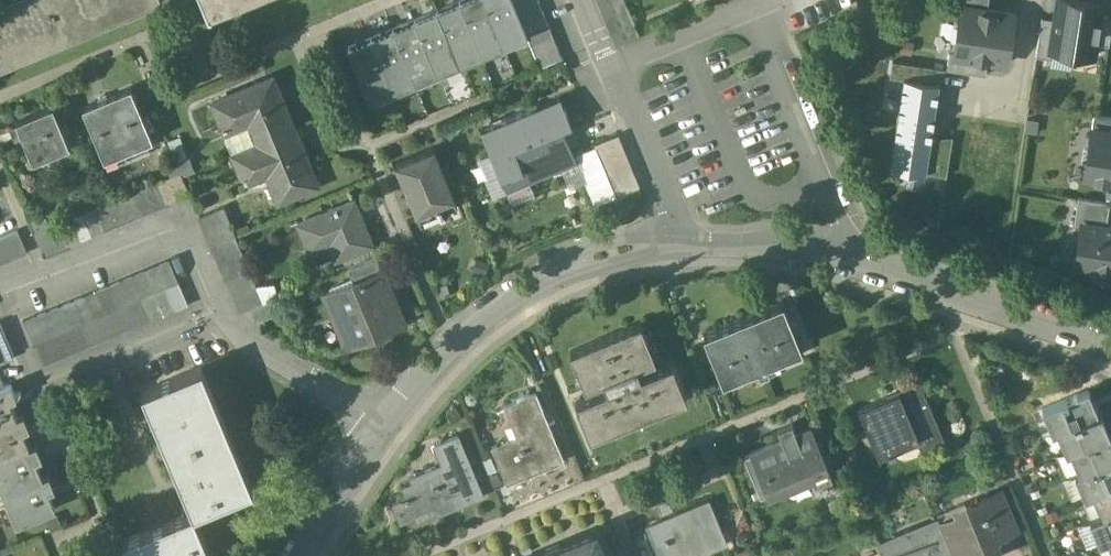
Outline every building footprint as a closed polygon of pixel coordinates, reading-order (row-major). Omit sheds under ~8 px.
[(0,6),(0,68),(161,1),(161,0),(15,0),(0,6)] [(209,10),(233,0),(205,0),(209,10)] [(485,0),(461,0),(460,1),(483,56),(505,46),(485,0)] [(505,46),(527,37),(528,36),(527,33),(522,22),(517,11),(513,0),(485,0),(505,46)] [(517,11),(539,2),(538,0),(513,0),(517,11)] [(961,8),(988,11),(989,0),(962,0),(961,8)] [(1069,0),(1058,0),(1055,20),(1051,50),(1095,56),(1097,44),(1100,18),(1102,5),(1069,0)] [(460,1),(437,10),(460,64),(483,56),(460,1)] [(539,2),(517,11),(522,22),(544,13),(539,2)] [(988,11),(961,8),(959,22),(955,21),(952,41),(956,42),(954,56),(954,58),(989,63),(1007,65),(1014,15),(988,11)] [(437,10),(415,19),(438,74),(460,64),(437,10)] [(544,13),(522,22),(527,33),(549,24),(544,13)] [(1097,44),(1109,46),(1110,34),(1110,19),(1100,18),(1097,44)] [(415,19),(393,28),(416,83),(438,74),(415,19)] [(1055,20),(1045,19),(1039,57),(1050,58),(1051,50),(1055,20)] [(549,24),(527,33),(528,36),(527,37),(530,45),(553,35),(549,24)] [(416,83),(393,28),(371,37),(394,92),(416,83)] [(553,35),(530,45),(535,56),(558,46),(553,35)] [(394,92),(371,37),(348,47),(371,101),(394,92)] [(558,46),(535,56),(540,68),(563,58),(558,46)] [(954,56),(950,55),(948,70),(986,76),(989,63),(954,58),(954,56)] [(913,65),(893,62),(891,78),(904,80),(905,79),(911,80),(913,65)] [(273,77),(214,102),(224,126),(253,114),(264,142),(294,129),(273,77)] [(933,127),(940,84),(911,80),(905,79),(904,80),(897,129),(932,134),(933,127)] [(153,140),(131,87),(103,99),(83,107),(105,160),(153,140)] [(572,125),(560,97),(533,109),(560,170),(578,162),(564,128),(572,125)] [(53,106),(16,121),(33,162),(70,146),(53,106)] [(560,170),(533,109),(505,120),(530,181),(560,170)] [(1093,129),(1110,131),(1110,120),(1095,117),(1093,129)] [(530,181),(505,120),(482,130),(508,191),(530,181)] [(264,142),(234,155),(246,185),(250,183),(270,179),(280,202),(318,186),(294,129),(264,142)] [(931,144),(932,134),(897,129),(891,169),(926,175),(931,144)] [(1093,129),(1086,178),(1110,181),(1110,131),(1093,129)] [(640,186),(619,134),(576,154),(596,204),(640,186)] [(456,206),(433,150),(398,165),(424,226),(443,218),(441,213),(456,206)] [(190,194),(181,172),(168,177),(178,199),(190,194)] [(168,177),(156,182),(166,204),(178,199),(168,177)] [(166,204),(156,182),(144,187),(153,209),(166,204)] [(153,209),(144,187),(132,192),(141,214),(153,209)] [(141,214),(132,192),(120,197),(129,219),(141,214)] [(129,219),(120,197),(108,202),(117,224),(129,219)] [(1082,224),(1108,227),(1110,202),(1079,198),(1076,223),(1082,224)] [(373,245),(355,200),(298,223),(308,247),(328,239),(337,260),(373,245)] [(117,224),(108,202),(95,207),(105,229),(117,224)] [(224,206),(199,217),(211,245),(236,235),(224,206)] [(105,229),(95,207),(83,212),(93,234),(105,229)] [(93,234),(83,212),(71,217),(80,239),(93,234)] [(80,239),(71,217),(59,222),(68,245),(80,239)] [(59,222),(47,227),(56,250),(68,245),(59,222)] [(1082,224),(1076,266),(1094,269),(1094,274),(1110,276),(1110,228),(1108,227),(1082,224)] [(47,227),(34,232),(44,255),(56,250),(47,227)] [(28,252),(19,230),(7,235),(16,257),(28,252)] [(0,237),(0,252),(4,262),(16,257),(7,235),(0,237)] [(236,235),(211,245),(216,257),(241,247),(236,235)] [(241,247),(216,257),(221,270),(246,259),(241,247)] [(353,267),(358,280),(383,270),(379,257),(353,267)] [(246,259),(221,270),(226,282),(251,271),(246,259)] [(179,282),(170,260),(158,265),(167,287),(179,282)] [(167,287),(158,265),(146,270),(155,292),(167,287)] [(155,292),(146,270),(133,275),(143,297),(155,292)] [(358,280),(326,293),(348,346),(405,323),(383,270),(358,280)] [(251,271),(226,282),(233,298),(258,288),(251,271)] [(133,275),(121,280),(130,302),(143,297),(133,275)] [(121,280),(109,285),(118,307),(130,302),(121,280)] [(188,305),(179,282),(167,287),(176,310),(188,305)] [(118,307),(109,285),(97,290),(106,312),(118,307)] [(176,310),(167,287),(155,292),(164,315),(176,310)] [(258,288),(233,298),(239,312),(251,307),(263,302),(258,288)] [(97,290),(84,295),(94,318),(106,312),(97,290)] [(155,292),(143,297),(152,320),(164,315),(155,292)] [(84,295),(72,300),(81,323),(94,318),(84,295)] [(94,318),(81,323),(91,345),(152,320),(143,297),(130,302),(118,307),(106,312),(94,318)] [(72,300),(60,305),(69,328),(81,323),(72,300)] [(783,301),(743,317),(763,364),(802,348),(783,301)] [(69,328),(60,305),(48,310),(57,333),(69,328)] [(48,310),(36,315),(45,338),(57,333),(48,310)] [(35,316),(23,321),(33,343),(45,338),(35,316)] [(743,317),(704,334),(723,381),(763,364),(743,317)] [(0,322),(0,365),(15,358),(0,322)] [(45,338),(33,343),(42,365),(91,345),(81,323),(69,328),(57,333),(45,338)] [(672,362),(641,375),(637,366),(655,359),(641,323),(571,352),(586,387),(604,379),(608,389),(577,401),(591,435),(686,397),(672,362)] [(143,392),(167,449),(219,426),(195,370),(143,392)] [(945,443),(919,381),(897,390),(898,393),(860,408),(880,456),(889,452),(890,455),(897,452),(896,449),(917,440),(922,452),(945,443)] [(0,389),(0,425),(18,417),(10,399),(16,397),(11,384),(0,389)] [(1088,390),(1043,409),(1053,432),(1057,430),(1098,414),(1088,390)] [(537,395),(530,396),(524,398),(520,400),(517,403),(505,408),(517,437),(492,447),(508,485),(565,462),(537,395)] [(1057,430),(1066,453),(1071,451),(1110,434),(1102,412),(1098,414),(1057,430)] [(31,448),(23,430),(29,428),(24,415),(18,417),(0,425),(0,460),(31,448)] [(219,426),(167,449),(193,512),(194,513),(247,491),(219,426)] [(784,441),(745,458),(762,497),(828,470),(811,430),(797,436),(796,434),(783,439),(784,441)] [(1071,451),(1080,473),(1110,460),(1110,434),(1071,451)] [(484,495),(459,435),(435,445),(443,463),(411,476),(414,482),(404,487),(407,495),(408,497),(416,516),(418,522),(484,495)] [(2,475),(9,493),(43,478),(36,461),(42,458),(37,445),(31,448),(0,460),(0,476),(2,475)] [(1076,475),(1085,497),(1093,494),(1110,487),(1110,460),(1080,473),(1076,475)] [(9,493),(5,494),(10,507),(14,506),(22,523),(56,509),(49,492),(55,489),(49,476),(43,478),(9,493)] [(1093,494),(1102,516),(1110,513),(1110,487),(1093,494)] [(941,526),(954,555),(976,555),(972,546),(1013,529),(999,494),(967,507),(970,514),(941,526)] [(400,501),(394,503),(402,522),(416,516),(408,497),(400,501)] [(647,527),(660,555),(697,555),(727,543),(710,501),(647,527)] [(124,541),(131,555),(211,555),(194,513),(193,512),(124,541)] [(1090,521),(1100,544),(1108,540),(1110,539),(1110,513),(1102,516),(1090,521)] [(909,533),(910,535),(879,548),(882,555),(954,555),(941,526),(939,520),(909,533)] [(547,554),(548,555),(603,555),(594,535),(547,554)]
